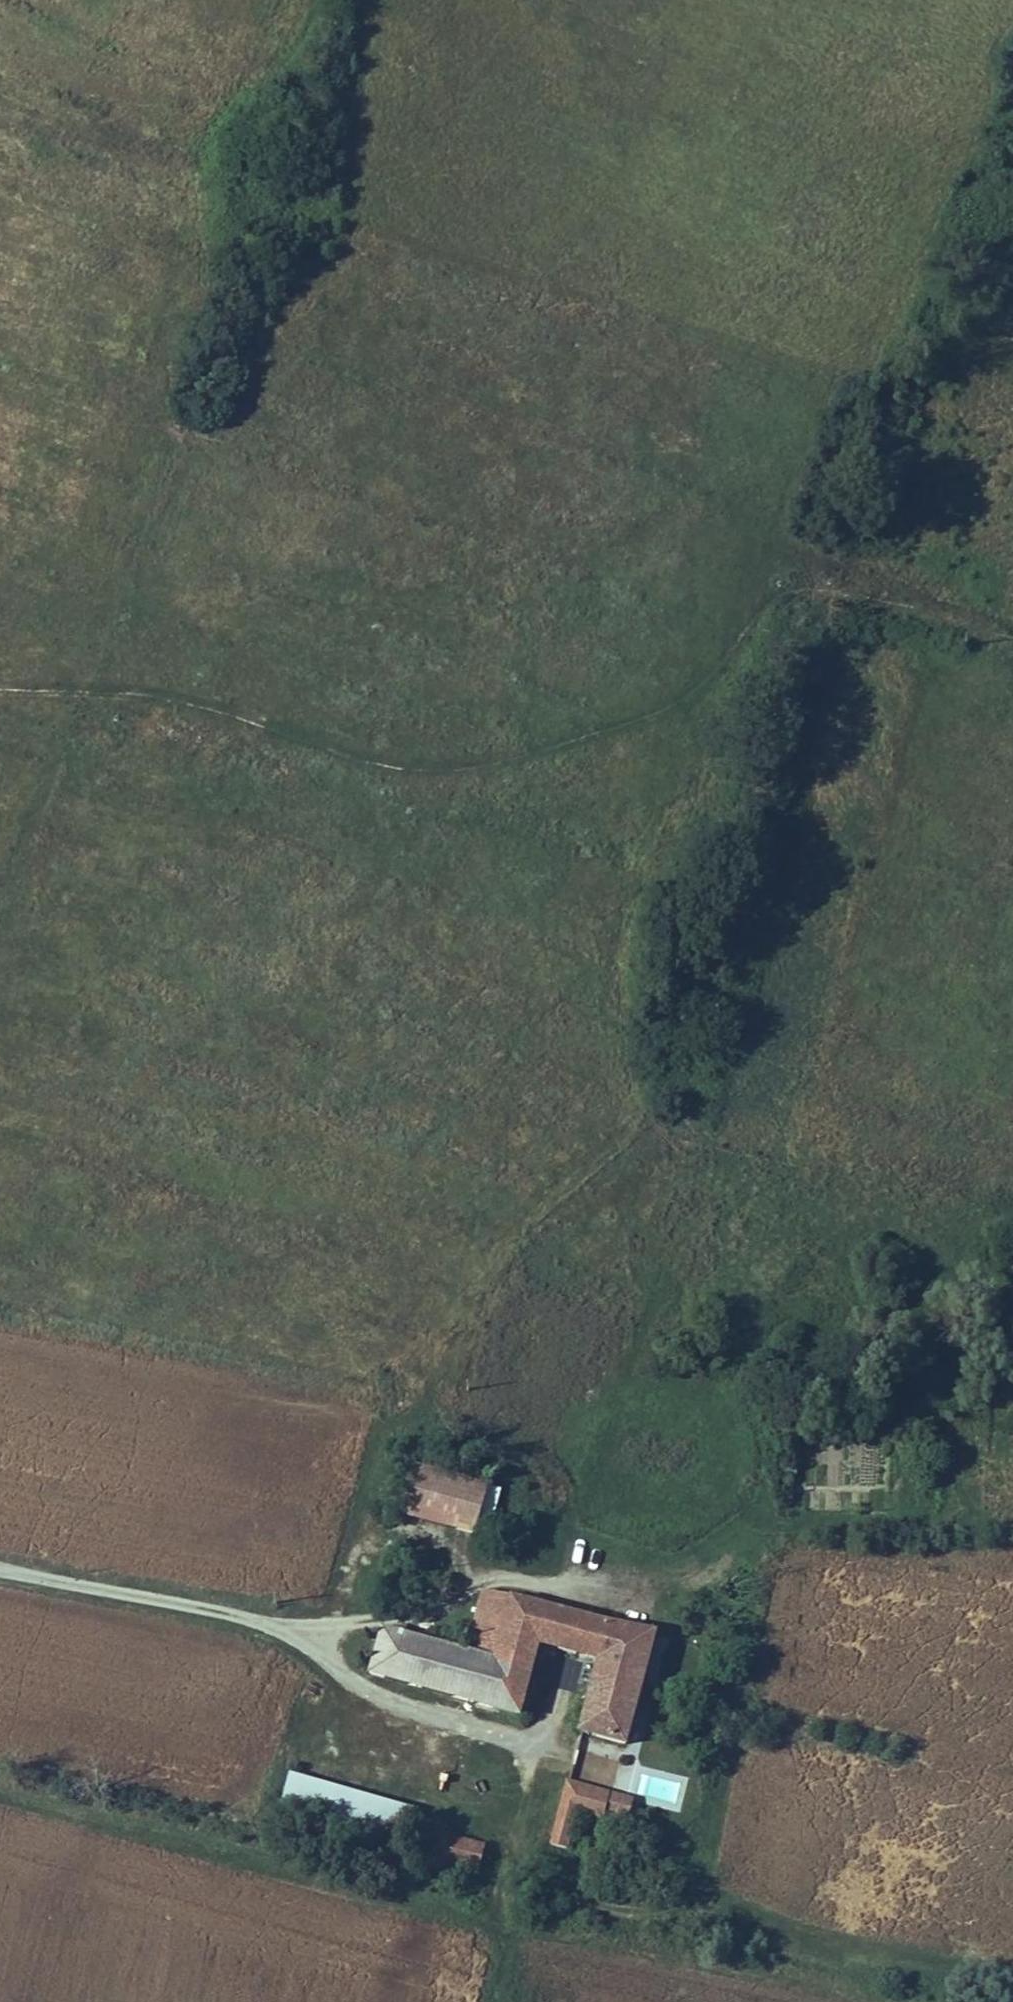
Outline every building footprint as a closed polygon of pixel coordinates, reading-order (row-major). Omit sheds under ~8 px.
[(474,1533),(486,1484),(413,1466),(401,1513),(474,1533)] [(484,1592),(467,1652),(467,1655),(506,1665),(493,1708),(518,1715),(539,1643),(542,1644),(560,1649),(585,1656),(600,1660),(602,1661),(609,1623),(523,1602),(484,1592)] [(600,1660),(581,1732),(626,1744),(654,1634),(609,1623),(602,1661),(600,1660)] [(493,1708),(506,1665),(467,1655),(467,1652),(384,1630),(371,1674),(493,1708)] [(292,1775),(282,1809),(402,1845),(412,1809),(331,1785),(292,1775)] [(568,1782),(556,1779),(545,1816),(557,1819),(568,1782)] [(629,1816),(633,1800),(568,1782),(557,1819),(551,1843),(566,1847),(576,1810),(602,1817),(604,1809),(629,1816)] [(478,1869),(484,1847),(432,1834),(424,1864),(444,1870),(446,1861),(478,1869)]
